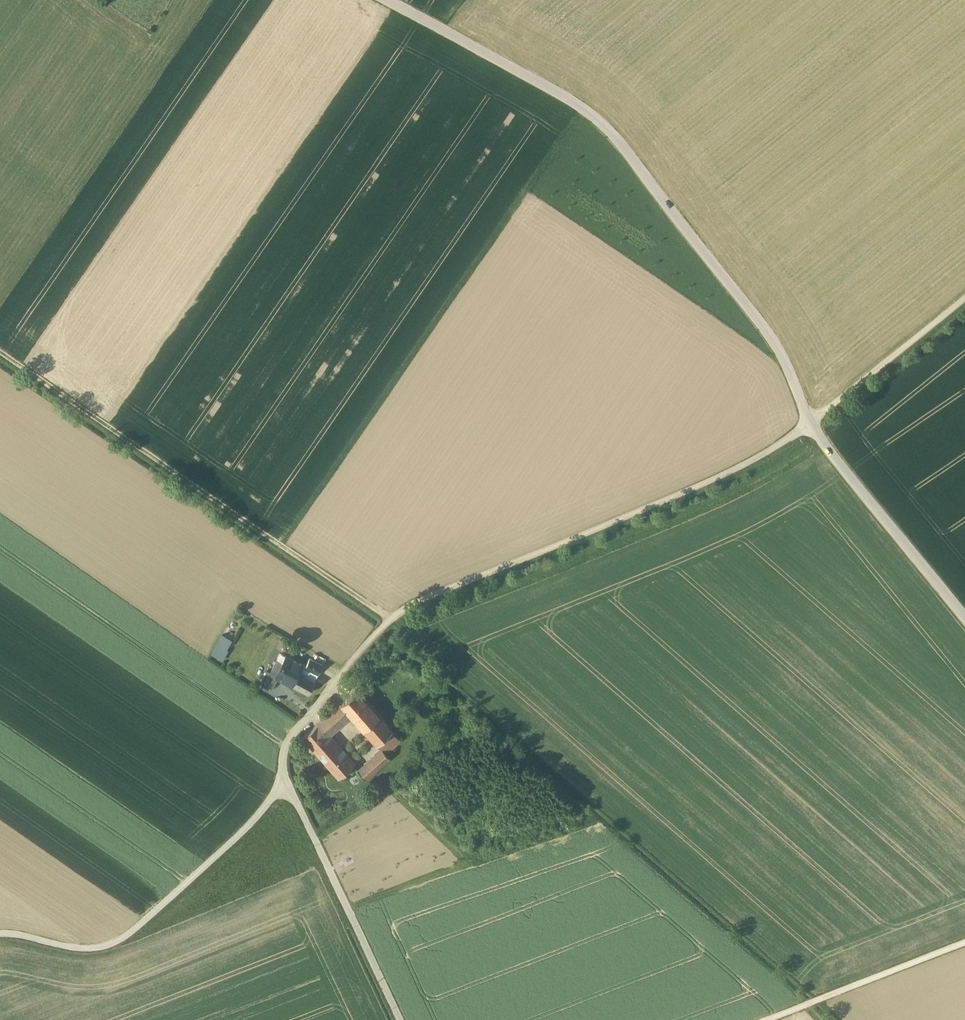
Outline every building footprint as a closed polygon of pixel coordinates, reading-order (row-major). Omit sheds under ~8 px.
[(228,650),(217,643),(211,653),(222,660),(228,650)] [(284,663),(276,660),(270,672),(278,676),(277,677),(278,677),(293,685),(300,673),(303,665),(287,657),(284,663)] [(322,665),(310,658),(306,666),(306,667),(318,673),(322,665)] [(318,673),(306,667),(306,666),(303,665),(300,673),(315,680),(318,673)] [(270,672),(267,670),(261,682),(273,688),(278,677),(277,677),(278,676),(270,672)] [(315,680),(300,673),(293,685),(308,692),(315,680)] [(356,690),(341,703),(350,714),(364,729),(379,716),(356,690)] [(350,714),(341,703),(334,709),(344,719),(350,714)] [(334,709),(303,736),(313,747),(327,735),(344,719),(334,709)] [(395,734),(379,716),(364,729),(381,749),(385,754),(386,753),(410,732),(405,726),(395,734)] [(354,765),(327,735),(313,747),(339,777),(354,765)] [(381,749),(374,756),(382,765),(390,757),(386,753),(385,754),(381,749)] [(374,756),(357,770),(365,779),(382,765),(374,756)]
